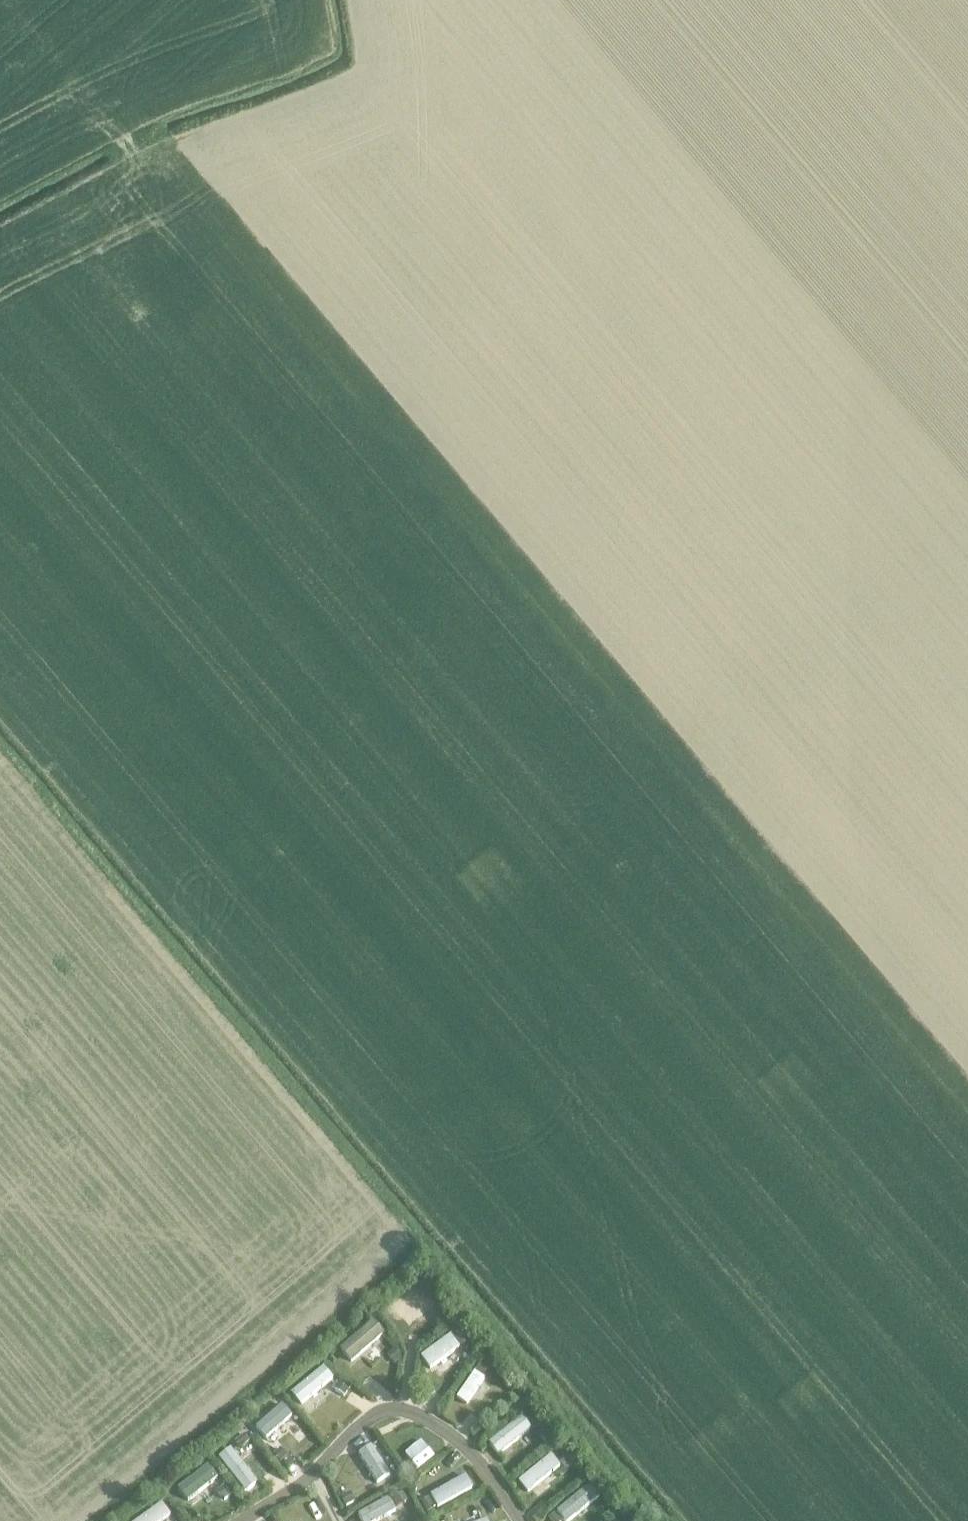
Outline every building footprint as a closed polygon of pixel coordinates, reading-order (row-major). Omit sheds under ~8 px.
[(342,1370),(371,1349),(361,1334),(332,1355),(342,1370)] [(420,1378),(451,1354),(441,1342),(411,1365),(420,1378)] [(317,1373),(282,1396),(291,1410),(326,1387),(317,1373)] [(461,1413),(474,1382),(460,1377),(448,1408),(461,1413)] [(425,1447),(397,1468),(405,1479),(433,1458),(425,1447)] [(346,1462),(369,1492),(382,1482),(360,1452),(346,1462)] [(511,1494),(527,1506),(555,1471),(539,1459),(511,1494)] [(136,1520),(164,1520),(157,1508),(136,1520)]
